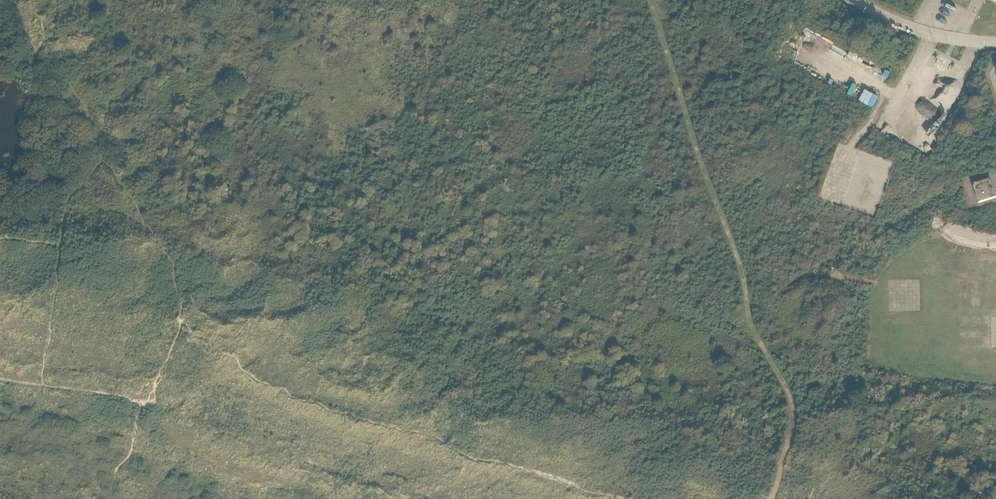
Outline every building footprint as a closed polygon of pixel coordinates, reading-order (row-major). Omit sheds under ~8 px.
[(974,185),(978,199),(979,202),(995,197),(995,196),(994,190),(993,187),(991,180),(974,185)]
